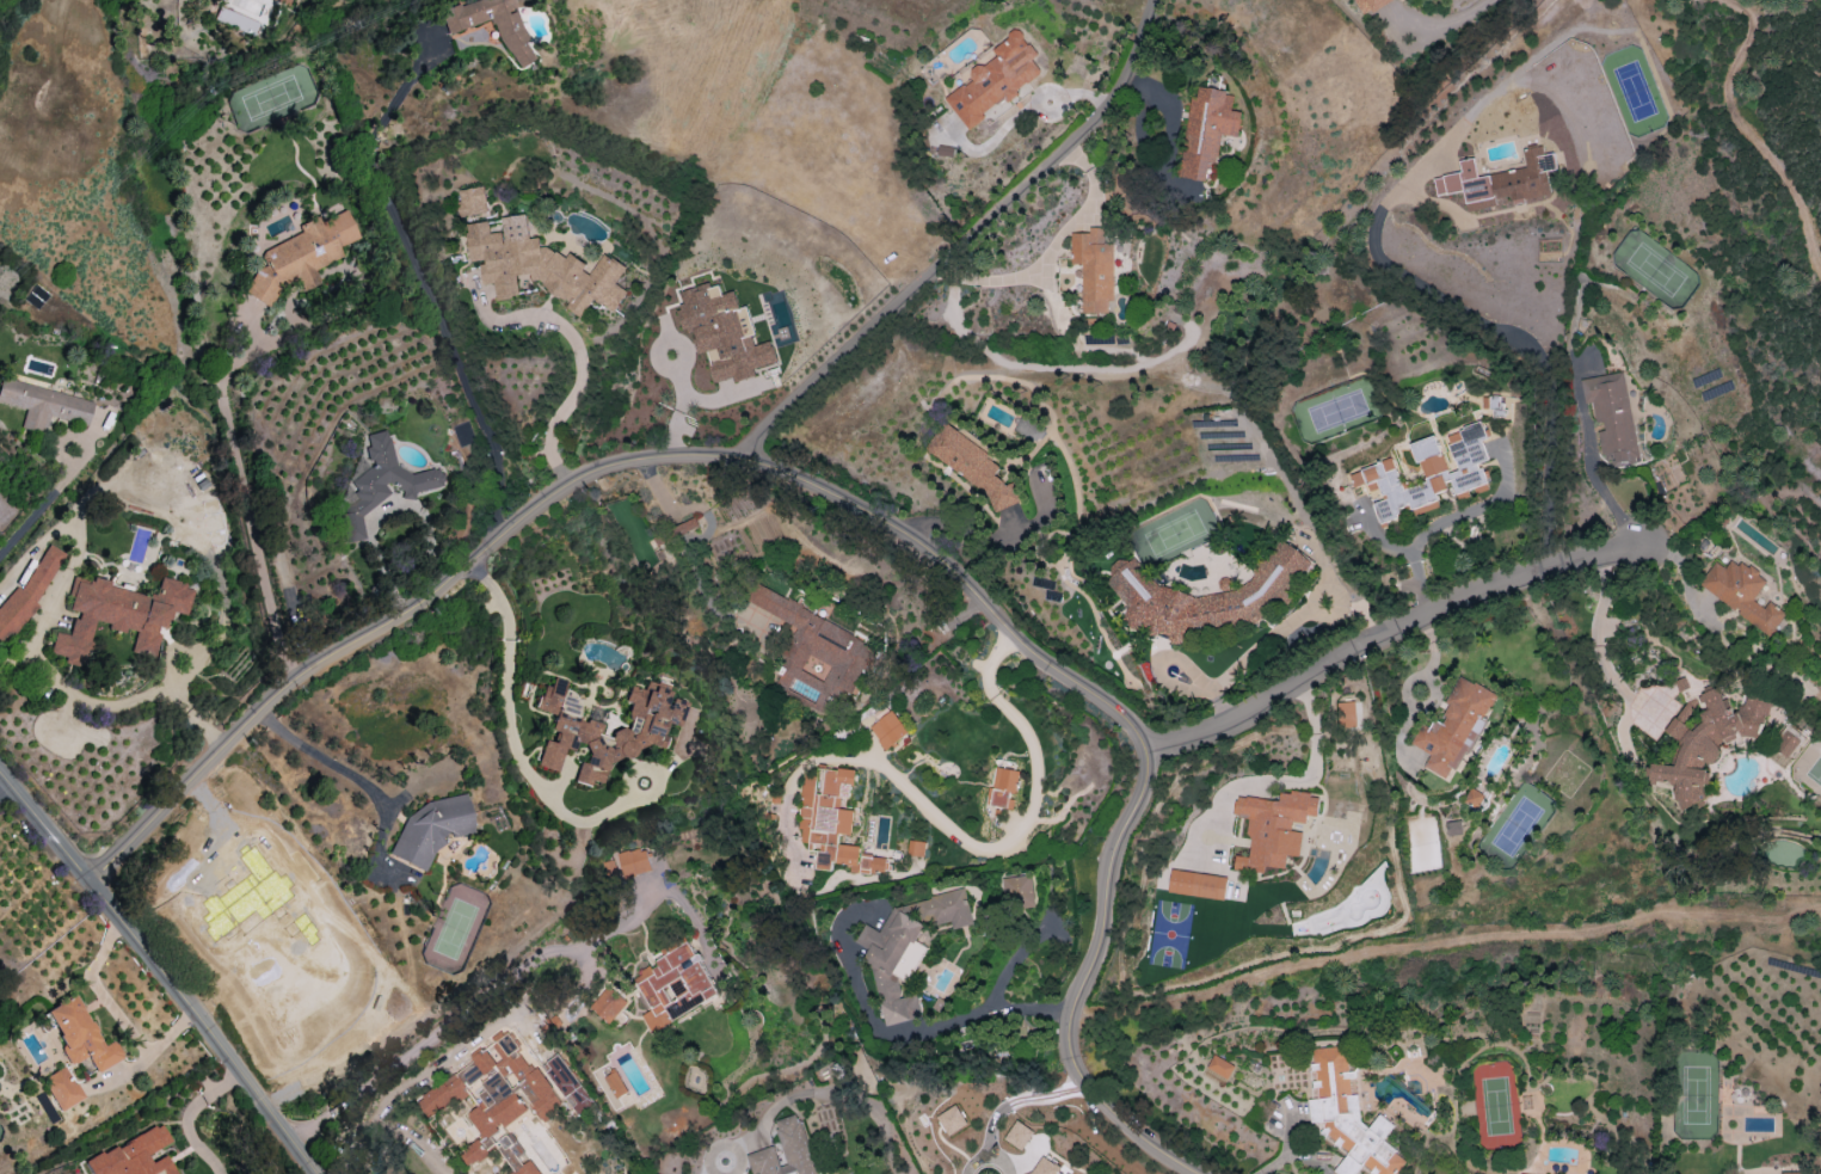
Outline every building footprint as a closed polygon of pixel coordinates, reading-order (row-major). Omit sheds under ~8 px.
[(489,22),(495,31),(496,35),(519,69),(521,69),(534,60),(532,53),(528,48),(514,0),(476,0),(440,11),(447,35),(489,22)] [(1392,0),(1354,0),(1361,15),(1392,0)] [(214,23),(236,28),(239,14),(217,8),(214,23)] [(944,96),(967,127),(1005,99),(1006,100),(1042,73),(1032,59),(1037,55),(1018,29),(991,49),(997,57),(944,96)] [(1179,177),(1210,181),(1217,134),(1238,137),(1242,112),(1231,110),(1234,92),(1192,86),(1179,177)] [(1477,175),(1474,158),(1459,160),(1461,173),(1434,177),(1437,195),(1464,191),(1466,210),(1509,204),(1509,202),(1550,197),(1547,171),(1557,169),(1554,153),(1543,155),(1541,146),(1523,149),(1525,168),(1477,175)] [(460,189),(464,216),(488,212),(484,186),(460,189)] [(243,293),(269,309),(282,287),(298,281),(303,293),(317,288),(320,282),(317,275),(321,267),(344,258),(340,248),(359,240),(348,211),(324,221),(319,218),(298,226),(302,235),(260,252),(266,266),(257,270),(243,293)] [(498,301),(520,292),(515,278),(530,272),(533,281),(537,280),(581,316),(596,298),(612,312),(628,293),(615,282),(626,269),(606,253),(588,275),(583,262),(572,253),(562,258),(539,239),(538,236),(533,238),(523,212),(500,221),(503,230),(492,234),(486,219),(462,228),(475,261),(479,268),(485,284),(491,282),(498,301)] [(1114,243),(1104,243),(1104,227),(1089,227),(1089,233),(1071,233),(1071,264),(1082,264),(1082,313),(1109,313),(1109,301),(1114,301),(1114,243)] [(713,382),(733,379),(733,380),(756,377),(754,367),(777,364),(773,342),(754,344),(749,306),(738,308),(735,291),(721,293),(720,284),(680,289),(683,307),(678,308),(681,331),(694,330),(697,353),(708,352),(713,382)] [(1580,378),(1584,403),(1592,402),(1595,423),(1598,422),(1605,468),(1639,462),(1625,371),(1580,378)] [(1,379),(0,382),(0,404),(26,411),(21,429),(45,435),(49,418),(87,428),(94,403),(1,379)] [(994,512),(1022,501),(1014,481),(1008,484),(995,475),(1001,466),(990,459),(986,449),(944,422),(926,450),(967,477),(969,482),(987,494),(994,512)] [(1487,484),(1483,468),(1482,462),(1486,439),(1482,423),(1445,433),(1456,471),(1447,473),(1436,435),(1411,442),(1424,483),(1402,489),(1393,459),(1350,471),(1354,487),(1368,483),(1366,494),(1379,490),(1382,500),(1372,502),(1378,523),(1397,518),(1399,508),(1402,507),(1424,511),(1435,508),(1438,492),(1445,490),(1454,494),(1487,484)] [(360,508),(389,504),(387,485),(402,490),(403,500),(425,497),(428,490),(444,488),(442,472),(437,470),(412,474),(394,467),(390,436),(382,433),(361,436),(362,442),(338,505),(340,517),(344,543),(365,540),(360,508)] [(656,540),(659,545),(670,539),(671,540),(699,525),(694,516),(665,532),(666,534),(656,540)] [(1237,589),(1169,594),(1133,558),(1117,560),(1110,567),(1111,576),(1104,582),(1124,602),(1126,621),(1141,636),(1163,634),(1172,643),(1179,643),(1193,629),(1256,625),(1281,600),(1293,599),(1292,583),(1312,564),(1289,541),(1280,542),(1252,570),(1252,574),(1237,589)] [(12,648),(63,553),(47,544),(22,591),(11,585),(0,605),(0,642),(12,648)] [(1698,585),(1770,636),(1786,613),(1769,601),(1764,608),(1753,600),(1766,581),(1733,556),(1725,567),(1716,561),(1698,585)] [(83,668),(95,619),(109,626),(136,633),(130,655),(154,661),(161,629),(164,629),(174,613),(187,616),(193,592),(174,581),(160,578),(159,581),(150,597),(120,590),(104,581),(92,578),(90,582),(73,577),(68,597),(72,599),(69,609),(79,614),(70,630),(69,636),(55,633),(50,654),(65,658),(64,664),(83,668)] [(1496,694),(1460,675),(1445,703),(1449,705),(1440,723),(1433,720),(1427,731),(1418,727),(1410,744),(1430,754),(1423,767),(1447,779),(1481,713),(1486,715),(1496,694)] [(627,692),(630,728),(603,737),(599,725),(580,720),(566,682),(555,679),(540,692),(536,710),(555,716),(551,731),(558,733),(555,744),(545,741),(538,767),(558,773),(564,750),(572,750),(583,740),(590,758),(579,768),(574,783),(591,787),(641,743),(665,750),(663,724),(678,728),(683,710),(683,702),(672,699),(665,706),(670,688),(627,692)] [(1734,712),(1723,705),(1718,687),(1701,692),(1697,698),(1688,698),(1665,731),(1682,743),(1675,764),(1650,764),(1650,785),(1657,783),(1674,783),(1674,791),(1680,809),(1702,802),(1702,788),(1710,777),(1710,773),(1699,766),(1718,760),(1719,742),(1728,742),(1735,732),(1738,733),(1759,733),(1770,702),(1758,698),(1749,692),(1745,697),(1741,710),(1734,712)] [(1356,727),(1354,701),(1338,702),(1339,728),(1356,727)] [(909,732),(891,710),(869,728),(886,750),(909,732)] [(1790,758),(1799,738),(1783,731),(1773,750),(1790,758)] [(989,805),(1013,808),(1015,796),(1017,796),(1019,770),(993,767),(989,805)] [(805,850),(817,851),(816,869),(832,869),(832,863),(850,863),(849,872),(887,874),(888,856),(860,855),(861,845),(840,844),(840,834),(853,835),(854,809),(841,809),(841,798),(853,799),(854,769),(818,768),(818,776),(803,775),(801,830),(806,830),(805,850)] [(1235,796),(1233,815),(1251,817),(1247,856),(1235,855),(1234,869),(1265,872),(1265,866),(1285,868),(1286,855),(1299,856),(1302,831),(1291,830),(1291,822),(1306,823),(1307,815),(1317,816),(1319,795),(1280,791),(1279,800),(1235,796)] [(427,873),(445,834),(454,838),(475,834),(468,797),(411,806),(389,856),(427,873)] [(1447,835),(1462,834),(1461,821),(1446,822),(1447,835)] [(924,856),(926,842),(909,839),(907,853),(924,856)] [(602,858),(607,881),(651,872),(646,849),(602,858)] [(1168,893),(1225,899),(1227,876),(1170,870),(1168,893)] [(1001,878),(1005,909),(1036,905),(1031,874),(1001,878)] [(953,928),(973,924),(966,889),(914,900),(918,918),(932,915),(934,924),(952,920),(953,928)] [(885,1025),(922,1017),(917,994),(902,997),(897,976),(893,974),(902,955),(911,954),(914,971),(926,947),(916,942),(925,923),(892,907),(880,931),(864,924),(857,938),(858,944),(869,949),(868,951),(880,1008),(881,1005),(885,1025)] [(651,1010),(642,1015),(651,1032),(719,996),(692,943),(633,974),(651,1010)] [(628,1002),(608,986),(590,1008),(609,1024),(628,1002)] [(97,1074),(124,1058),(114,1041),(104,1047),(74,995),(43,1013),(73,1065),(87,1057),(97,1074)] [(431,1118),(469,1092),(478,1106),(467,1114),(483,1136),(462,1151),(470,1163),(477,1162),(497,1146),(514,1170),(509,1173),(542,1173),(532,1160),(525,1154),(505,1126),(528,1110),(544,1122),(562,1110),(560,1104),(511,1033),(417,1098),(431,1118)] [(1316,1098),(1308,1099),(1311,1123),(1319,1122),(1326,1128),(1328,1139),(1346,1155),(1335,1168),(1336,1172),(1339,1173),(1355,1173),(1368,1160),(1370,1173),(1395,1173),(1407,1160),(1383,1139),(1394,1126),(1380,1114),(1368,1127),(1360,1121),(1354,1072),(1349,1067),(1346,1045),(1310,1049),(1316,1098)] [(544,1063),(576,1117),(594,1106),(562,1053),(544,1063)] [(1235,1066),(1214,1054),(1206,1068),(1228,1079),(1235,1066)] [(57,1112),(82,1102),(68,1067),(43,1077),(57,1112)] [(604,1077),(616,1098),(628,1092),(616,1070),(604,1077)] [(936,1116),(948,1135),(967,1124),(955,1104),(936,1116)] [(802,1121),(793,1115),(774,1121),(788,1164),(780,1166),(773,1145),(746,1154),(751,1172),(754,1173),(819,1173),(802,1121)] [(1033,1131),(1016,1120),(1004,1139),(1021,1150),(1033,1131)] [(92,1173),(176,1173),(168,1156),(151,1163),(148,1154),(171,1145),(164,1127),(85,1159),(92,1173)] [(1059,1169),(1060,1167),(1042,1155),(1029,1173),(1067,1173),(1059,1169)]
